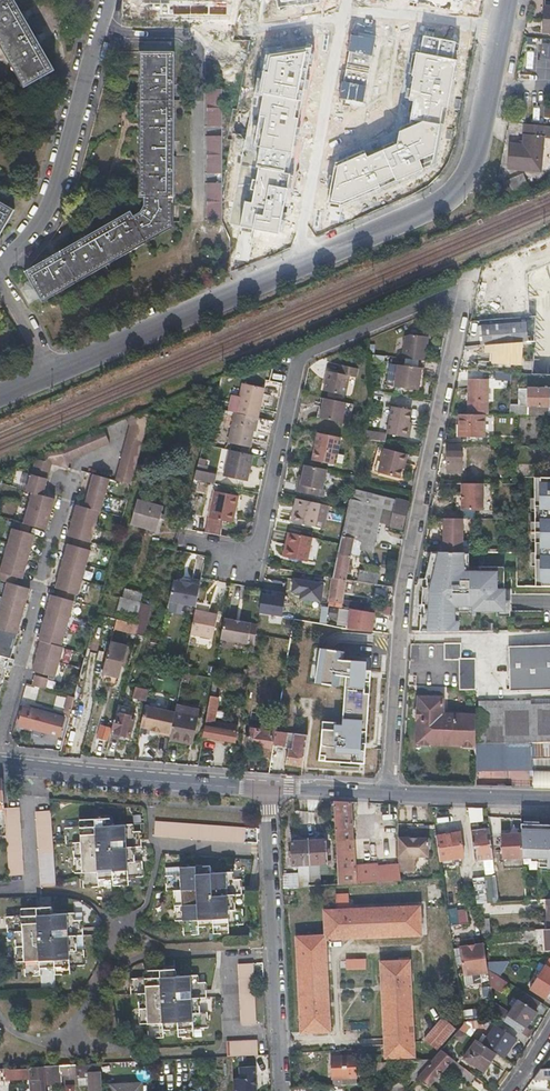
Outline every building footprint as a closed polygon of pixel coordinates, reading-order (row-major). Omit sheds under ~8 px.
[(10,55),(28,86),(54,71),(36,38),(14,0),(0,0),(0,38),(10,55)] [(542,42),(541,59),(549,59),(549,42),(542,42)] [(36,289),(41,298),(129,248),(170,224),(170,197),(173,198),(173,130),(174,67),(174,53),(172,53),(172,50),(169,46),(148,46),(145,50),(145,52),(143,52),(142,75),(142,152),(142,197),(145,197),(145,205),(141,212),(134,217),(131,212),(111,223),(83,240),(57,255),(26,272),(28,275),(24,278),(22,284),(26,290),(32,292),(36,289)] [(548,59),(547,68),(537,67),(537,79),(545,80),(545,87),(549,88),(549,59),(548,59)] [(212,90),(208,90),(208,127),(212,127),(223,128),(223,90),(212,90)] [(539,169),(540,158),(542,123),(523,120),(522,143),(508,142),(506,166),(539,169)] [(215,138),(210,137),(209,137),(208,174),(218,174),(223,174),(223,171),(223,147),(223,143),(223,138),(215,138)] [(522,173),(506,179),(510,189),(526,183),(522,173)] [(208,184),(208,220),(223,221),(223,184),(208,184)] [(13,210),(0,202),(0,233),(13,210)] [(530,284),(532,317),(549,315),(549,282),(530,284)] [(527,342),(526,333),(526,324),(479,327),(480,346),(493,345),(493,363),(521,365),(522,342),(527,342)] [(402,356),(424,360),(427,337),(410,334),(405,336),(402,356)] [(399,363),(396,386),(418,389),(421,367),(399,363)] [(328,371),(324,390),(346,394),(350,375),(357,377),(359,368),(342,365),(341,373),(328,371)] [(497,371),(496,387),(508,388),(509,372),(497,371)] [(469,414),(484,414),(486,414),(487,381),(469,381),(469,414)] [(256,418),(257,418),(264,389),(242,384),(235,413),(256,418)] [(549,416),(549,402),(549,389),(531,388),(530,415),(549,416)] [(346,402),(325,398),(321,418),(342,423),(346,402)] [(389,429),(390,405),(382,405),(381,429),(389,429)] [(395,405),(390,431),(409,435),(414,409),(395,405)] [(135,473),(152,407),(127,418),(130,425),(116,480),(132,484),(135,473)] [(235,413),(234,412),(227,443),(249,448),(256,418),(235,413)] [(483,437),(484,414),(469,414),(458,414),(458,437),(483,437)] [(35,457),(31,474),(27,490),(33,492),(28,507),(24,524),(14,522),(12,529),(8,544),(4,559),(0,573),(0,582),(7,583),(3,599),(0,608),(0,629),(17,634),(21,618),(25,604),(29,589),(14,585),(16,577),(23,579),(27,565),(31,549),(35,534),(28,533),(30,525),(47,529),(51,513),(55,498),(44,495),(48,479),(52,464),(68,468),(70,461),(111,442),(104,427),(81,438),(35,457)] [(381,432),(364,430),(363,438),(379,440),(381,432)] [(318,433),(312,458),(334,463),(340,437),(318,433)] [(446,467),(450,467),(454,467),(454,470),(462,471),(463,445),(446,444),(446,467)] [(384,449),(380,472),(401,477),(405,454),(384,449)] [(253,455),(229,450),(223,476),(247,482),(253,455)] [(327,468),(306,464),(302,483),(299,483),(298,491),(318,496),(320,488),(323,488),(327,468)] [(215,483),(216,473),(197,470),(195,480),(215,483)] [(42,641),(38,656),(34,671),(56,677),(60,661),(64,647),(62,646),(66,632),(70,616),(74,602),(76,594),(78,594),(82,580),(86,564),(91,549),(88,548),(91,541),(95,525),(99,509),(101,509),(106,494),(110,479),(93,475),(88,490),(84,505),(77,504),(73,520),(69,535),(75,537),(73,544),(69,543),(64,559),(60,575),(56,589),(61,590),(58,598),(52,596),(48,611),(44,626),(40,640),(42,641)] [(483,510),(483,483),(462,483),(462,510),(483,510)] [(375,493),(361,490),(359,497),(373,500),(375,493)] [(215,492),(209,518),(232,524),(238,497),(215,492)] [(320,502),(297,497),(292,520),(315,525),(320,502)] [(397,498),(391,527),(403,530),(410,501),(397,498)] [(138,500),(132,522),(157,530),(164,507),(152,504),(138,500)] [(349,500),(347,508),(346,517),(342,536),(363,541),(361,549),(372,552),(379,521),(382,508),(349,500)] [(549,575),(549,508),(533,508),(532,575),(549,575)] [(464,518),(444,518),(445,552),(463,552),(464,518)] [(313,536),(289,531),(284,556),(308,561),(313,536)] [(341,538),(340,542),(332,576),(333,576),(347,579),(348,572),(358,574),(359,567),(350,566),(354,545),(349,545),(350,540),(341,538)] [(445,552),(435,552),(434,585),(465,585),(466,552),(463,552),(445,552)] [(299,570),(284,568),(283,571),(279,570),(278,576),(289,578),(290,576),(298,574),(299,570)] [(364,571),(363,579),(378,582),(380,573),(364,571)] [(331,576),(314,573),(313,584),(329,587),(331,576)] [(328,605),(342,607),(343,599),(347,579),(333,576),(328,605)] [(182,582),(174,580),(169,600),(196,606),(200,586),(192,584),(192,582),(182,580),(182,582)] [(118,609),(138,614),(141,602),(121,597),(118,609)] [(294,619),(311,622),(312,616),(304,614),(306,606),(311,607),(312,599),(298,597),(296,602),(285,600),(282,617),(294,619)] [(345,607),(391,614),(392,607),(363,602),(347,600),(345,607)] [(423,605),(422,630),(430,631),(431,606),(423,605)] [(319,622),(326,623),(326,619),(335,620),(337,608),(321,606),(319,622)] [(523,607),(523,631),(549,630),(549,607),(523,607)] [(217,613),(195,610),(190,633),(213,637),(217,613)] [(251,622),(225,617),(221,638),(248,643),(251,622)] [(117,618),(103,671),(119,676),(127,646),(115,643),(119,628),(137,633),(139,624),(136,623),(117,618)] [(257,623),(251,622),(248,643),(254,644),(256,633),(257,623)] [(0,629),(0,644),(13,648),(17,634),(0,629)] [(444,643),(444,659),(461,659),(461,643),(444,643)] [(490,647),(492,690),(549,689),(549,645),(490,647)] [(74,697),(62,745),(74,748),(90,688),(98,660),(85,656),(74,697)] [(333,658),(328,738),(346,739),(345,762),(369,763),(374,702),(376,669),(352,668),(352,659),(333,658)] [(472,660),(457,660),(458,691),(474,690),(472,660)] [(35,676),(32,686),(45,689),(47,679),(35,676)] [(134,697),(146,700),(149,689),(136,686),(134,697)] [(211,697),(203,737),(235,742),(238,726),(215,722),(219,698),(211,697)] [(440,714),(440,697),(415,697),(415,708),(414,719),(415,719),(414,743),(417,743),(428,743),(462,744),(473,745),(473,744),(476,744),(477,713),(452,713),(452,714),(440,714)] [(531,703),(531,701),(481,701),(482,743),(532,742),(533,786),(549,787),(549,703),(531,703)] [(159,733),(170,735),(174,713),(175,711),(145,705),(140,726),(152,728),(151,730),(159,731),(159,733)] [(175,711),(174,713),(198,717),(200,709),(176,705),(175,711)] [(24,706),(19,724),(59,735),(64,717),(24,706)] [(116,711),(111,730),(128,734),(133,715),(116,711)] [(170,735),(169,738),(194,742),(198,717),(174,713),(170,735)] [(258,746),(273,748),(274,744),(276,730),(277,724),(266,722),(260,726),(250,725),(248,737),(246,737),(245,746),(246,748),(254,750),(258,746)] [(276,730),(274,744),(286,746),(288,732),(276,730)] [(293,748),(295,733),(288,732),(286,746),(286,747),(290,748),(293,748)] [(287,763),(303,766),(308,735),(295,733),(293,748),(290,748),(287,763)] [(96,742),(92,759),(104,760),(104,758),(108,743),(96,742)] [(354,865),(351,802),(334,801),(338,884),(360,883),(401,880),(400,871),(399,865),(377,866),(376,864),(354,865)] [(6,844),(8,876),(22,875),(18,807),(3,808),(6,844)] [(55,884),(49,810),(35,811),(41,885),(55,884)] [(135,861),(134,847),(133,838),(141,838),(140,831),(133,832),(133,825),(110,826),(110,819),(80,820),(80,827),(65,828),(66,843),(73,843),(75,873),(82,873),(83,887),(97,887),(97,880),(112,878),(113,886),(128,885),(128,878),(143,877),(142,861),(135,861)] [(208,838),(244,841),(244,832),(245,827),(213,825),(176,823),(156,821),(155,835),(165,836),(208,838)] [(491,838),(490,828),(471,831),(475,862),(494,860),(493,855),(491,838)] [(463,858),(459,832),(435,835),(439,861),(463,858)] [(429,839),(398,837),(399,856),(399,865),(400,871),(413,872),(414,857),(428,858),(429,839)] [(134,847),(141,847),(141,838),(133,838),(134,847)] [(496,838),(491,838),(493,855),(501,854),(496,838)] [(326,840),(308,841),(310,865),(327,864),(326,840)] [(299,865),(300,876),(301,887),(310,886),(310,865),(308,841),(292,842),(294,865),(299,865)] [(236,909),(234,894),(234,886),(241,886),(241,879),(234,879),(234,872),(211,873),(210,866),(180,867),(180,875),(166,876),(166,891),(173,890),(175,920),(183,920),(184,935),(198,934),(198,927),(213,926),(214,933),(229,932),(229,925),(243,924),(242,909),(236,909)] [(300,876),(283,877),(283,888),(301,887),(300,876)] [(474,878),(476,904),(498,902),(495,876),(474,878)] [(326,935),(297,937),(301,1032),(330,1031),(326,939),(367,937),(421,934),(419,906),(373,908),(325,910),(326,935)] [(76,950),(76,935),(76,927),(82,927),(82,920),(75,920),(74,913),(52,914),(52,907),(21,909),(21,916),(8,917),(9,932),(14,932),(16,961),(23,961),(25,976),(40,975),(40,968),(54,967),(55,974),(70,974),(70,966),(84,966),(84,950),(76,950)] [(467,923),(466,908),(448,910),(449,924),(467,923)] [(525,931),(521,917),(479,921),(480,929),(481,934),(515,932),(522,931),(525,931)] [(481,934),(480,929),(456,933),(461,961),(485,957),(481,934)] [(545,930),(540,930),(540,952),(549,951),(549,929),(545,930)] [(346,958),(346,969),(366,970),(366,959),(346,958)] [(409,960),(380,962),(386,1057),(415,1056),(409,960)] [(487,970),(508,983),(519,960),(486,962),(487,970)] [(252,963),(251,963),(238,964),(241,1024),(255,1024),(252,972),(252,963)] [(545,998),(549,990),(549,971),(543,967),(531,987),(545,998)] [(199,1013),(198,998),(198,989),(205,989),(205,982),(198,982),(197,975),(175,976),(175,969),(145,970),(145,978),(131,979),(131,994),(138,994),(140,1023),(148,1023),(148,1038),(163,1037),(163,1030),(177,1029),(178,1037),(192,1036),(192,1029),(208,1027),(207,1012),(199,1013)] [(502,991),(508,983),(487,970),(490,985),(494,987),(495,986),(502,991)] [(483,998),(492,996),(489,986),(481,988),(483,998)] [(198,989),(198,998),(206,997),(205,989),(198,989)] [(504,1022),(515,1029),(520,1023),(525,1027),(535,1011),(519,1000),(504,1022)] [(442,1018),(425,1038),(437,1049),(454,1028),(442,1018)] [(480,1020),(463,1021),(463,1024),(458,1029),(470,1037),(476,1029),(481,1028),(480,1020)] [(496,1053),(503,1057),(515,1039),(495,1026),(483,1045),(496,1053)] [(483,1045),(475,1040),(464,1058),(484,1071),(496,1053),(483,1045)] [(244,1056),(256,1056),(255,1041),(225,1042),(226,1057),(232,1057),(244,1056)] [(441,1050),(433,1059),(418,1078),(428,1087),(448,1063),(460,1073),(458,1076),(469,1084),(475,1077),(441,1050)] [(343,1060),(332,1061),(333,1079),(333,1080),(334,1085),(357,1084),(355,1058),(355,1056),(343,1056),(343,1060)] [(405,1081),(415,1081),(418,1078),(433,1059),(404,1061),(405,1081)] [(43,1067),(45,1084),(60,1083),(60,1078),(71,1078),(88,1077),(89,1090),(101,1090),(100,1079),(100,1063),(43,1067)] [(28,1078),(34,1077),(34,1082),(31,1082),(32,1090),(45,1090),(45,1084),(43,1067),(27,1068),(28,1078)] [(234,1090),(257,1090),(257,1067),(240,1068),(240,1079),(233,1080),(234,1090)] [(27,1068),(8,1069),(9,1079),(28,1078),(27,1068)] [(540,1068),(537,1072),(533,1078),(549,1078),(549,1068),(540,1068)]
